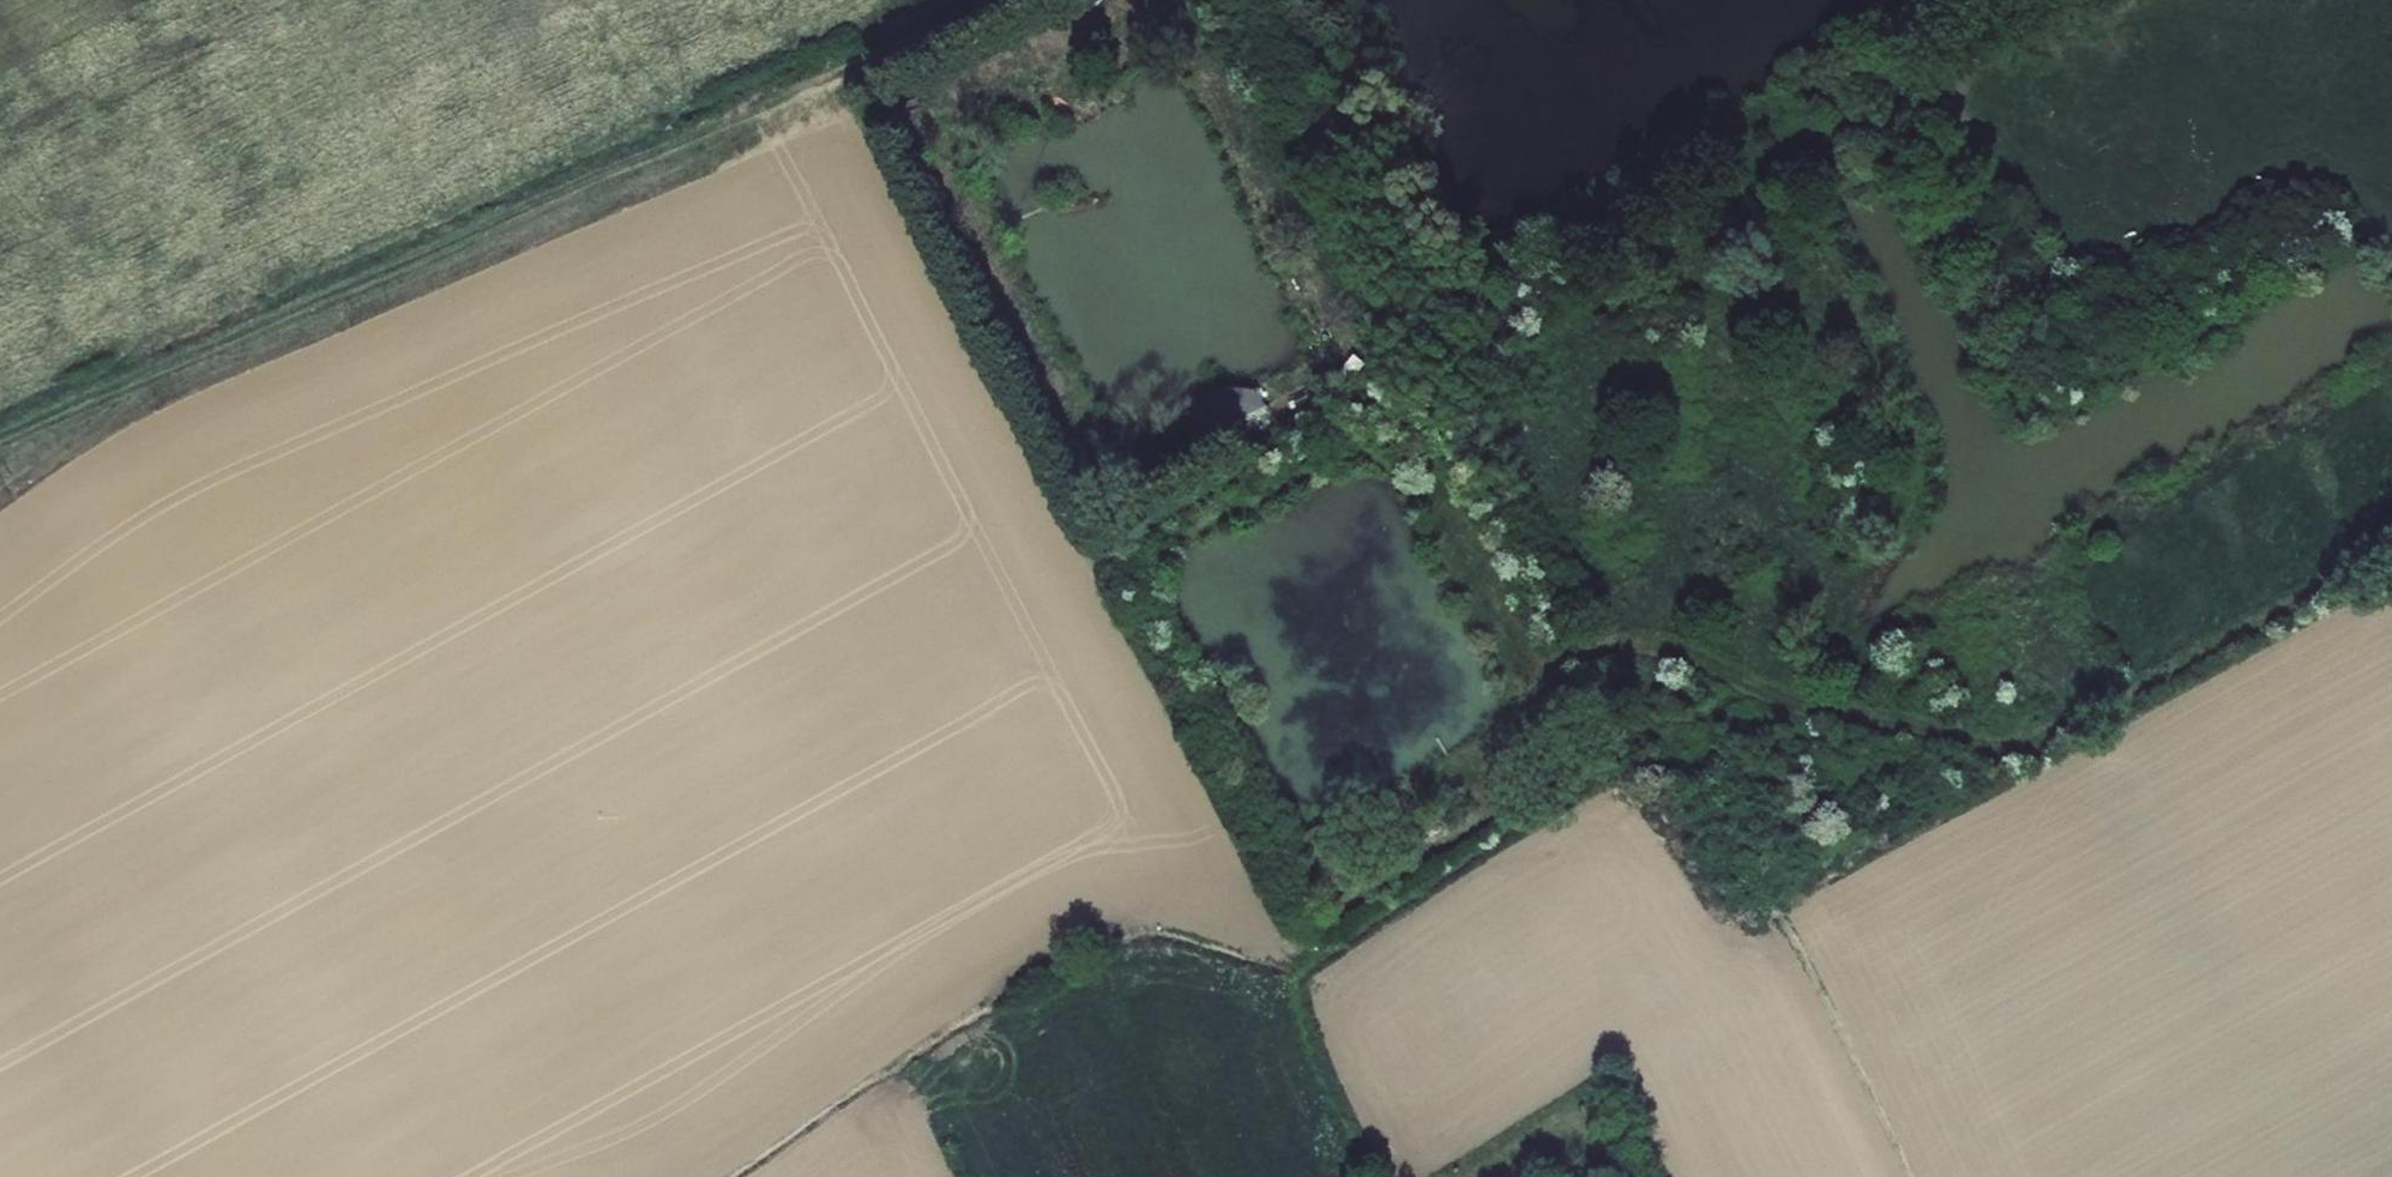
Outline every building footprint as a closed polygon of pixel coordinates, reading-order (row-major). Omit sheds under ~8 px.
[(1254,417),(1192,440),(1199,460),(1262,437),(1254,417)]
